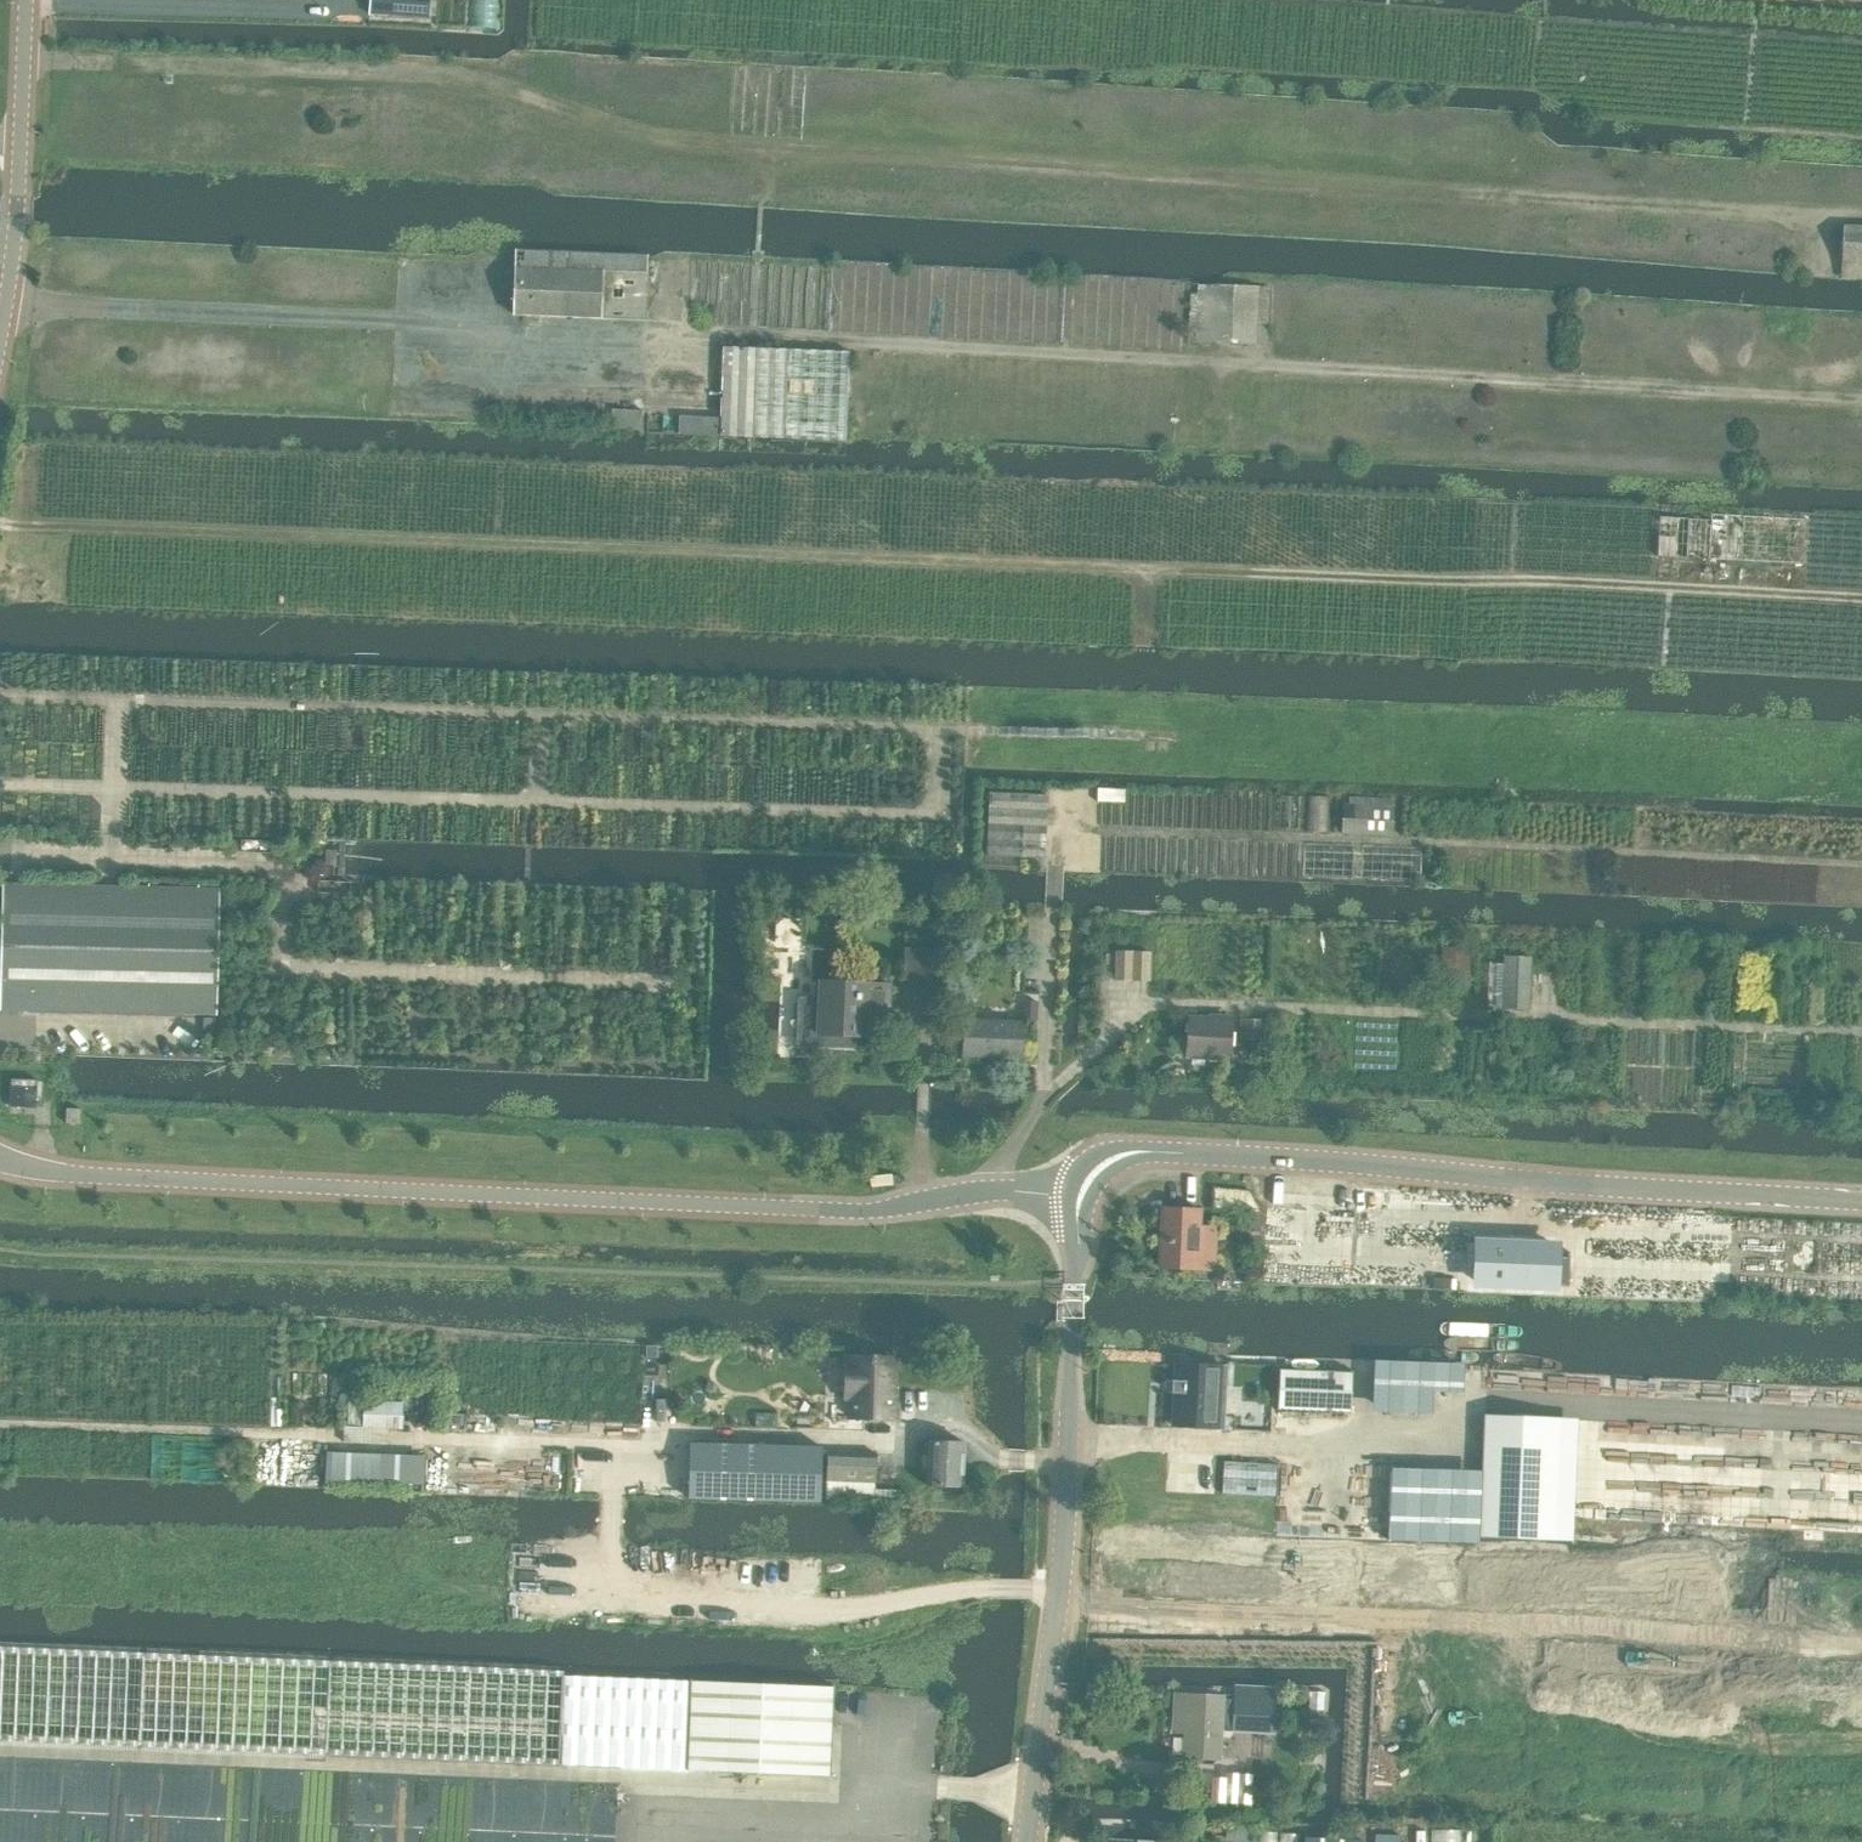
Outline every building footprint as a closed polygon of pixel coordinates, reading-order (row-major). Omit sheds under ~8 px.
[(368,16),(428,20),(430,0),(369,0),(368,16)] [(1841,260),(1840,280),(1861,281),(1861,227),(1844,225),(1841,260)] [(513,315),(600,317),(645,319),(647,256),(560,252),(515,251),(513,315)] [(1188,342),(1233,343),(1257,344),(1259,285),(1190,283),(1188,342)] [(679,416),(678,432),(678,435),(753,438),(756,348),(722,347),(720,417),(679,416)] [(849,351),(756,348),(753,438),(846,441),(849,351)] [(643,410),(612,409),(611,429),(643,430),(643,410)] [(1657,557),(1803,564),(1805,518),(1711,514),(1711,519),(1659,517),(1657,557)] [(1098,788),(1098,801),(1124,802),(1124,789),(1098,788)] [(1047,793),(989,790),(987,855),(1044,858),(1047,793)] [(1306,795),(1306,831),(1328,832),(1329,796),(1306,795)] [(1393,813),(1391,797),(1349,795),(1348,804),(1342,804),(1341,834),(1392,836),(1393,821),(1388,820),(1388,813),(1393,813)] [(2,965),(0,965),(0,1005),(1,1005),(1,1009),(215,1014),(218,890),(4,885),(2,965)] [(905,949),(903,986),(930,987),(931,951),(905,949)] [(1437,983),(1467,984),(1468,954),(1438,953),(1437,983)] [(1530,1009),(1531,956),(1503,955),(1502,1008),(1530,1009)] [(815,1017),(814,1044),(852,1046),(852,1037),(865,1037),(866,1014),(888,1015),(889,985),(819,982),(818,1003),(818,1017),(815,1017)] [(1024,1001),(1023,1020),(1036,1021),(1037,1001),(1024,1001)] [(1189,1017),(1187,1056),(1229,1058),(1231,1019),(1189,1017)] [(1240,1019),(1239,1039),(1264,1040),(1264,1020),(1240,1019)] [(964,1020),(963,1056),(1021,1059),(1022,1023),(964,1020)] [(10,1079),(10,1106),(35,1107),(36,1079),(10,1079)] [(81,1109),(66,1108),(66,1123),(80,1123),(81,1109)] [(1248,1190),(1244,1190),(1243,1211),(1260,1212),(1248,1190)] [(1162,1209),(1160,1268),(1213,1270),(1214,1229),(1199,1228),(1199,1210),(1162,1209)] [(1248,1213),(1247,1231),(1259,1232),(1260,1214),(1248,1213)] [(1485,1239),(1482,1278),(1560,1284),(1563,1245),(1485,1239)] [(657,1348),(646,1351),(650,1362),(661,1359),(657,1348)] [(892,1418),(894,1358),(852,1357),(851,1362),(846,1362),(845,1397),(850,1397),(850,1417),(892,1418)] [(1216,1428),(1217,1396),(1225,1396),(1227,1366),(1177,1363),(1174,1426),(1216,1428)] [(1349,1412),(1351,1373),(1279,1370),(1278,1409),(1349,1412)] [(402,1429),(403,1402),(362,1401),(362,1428),(402,1429)] [(1484,1415),(1478,1538),(1550,1542),(1557,1419),(1484,1415)] [(928,1471),(927,1485),(963,1486),(964,1443),(928,1442),(928,1455),(922,1455),(921,1471),(928,1471)] [(689,1443),(687,1498),(796,1501),(816,1501),(820,1501),(821,1446),(802,1446),(689,1443)] [(826,1497),(895,1500),(896,1491),(874,1490),(876,1453),(827,1451),(826,1497)] [(1276,1464),(1223,1461),(1221,1492),(1275,1494),(1276,1464)] [(1395,1540),(1476,1545),(1480,1472),(1398,1468),(1395,1540)] [(686,1770),(830,1776),(830,1774),(808,1773),(810,1724),(832,1725),(833,1686),(562,1674),(562,1669),(0,1645),(0,1740),(686,1770)] [(1223,1694),(1195,1692),(1195,1694),(1175,1693),(1172,1732),(1185,1733),(1184,1757),(1219,1759),(1221,1731),(1274,1734),(1276,1699),(1233,1697),(1233,1699),(1223,1698),(1223,1694)] [(1375,1841),(1400,1841),(1400,1834),(1375,1834),(1375,1841)]
